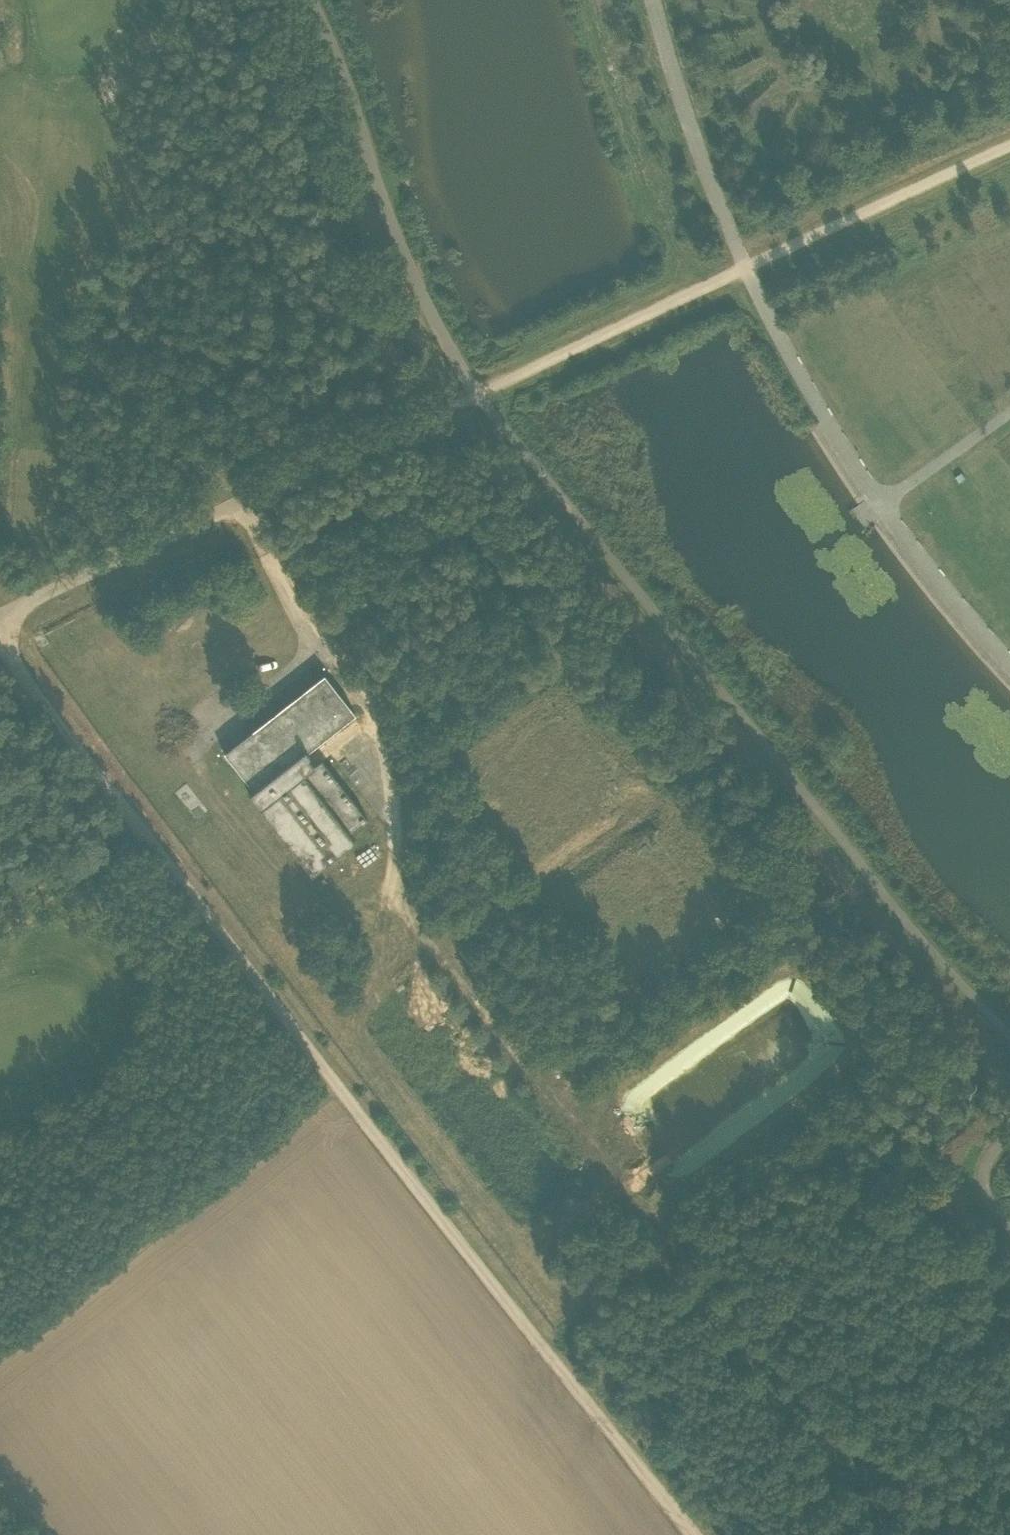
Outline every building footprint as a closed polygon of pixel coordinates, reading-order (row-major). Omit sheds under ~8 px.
[(355,714),(325,675),(225,753),(254,791),(246,797),(309,878),(352,844),(346,836),(364,822),(318,762),(310,768),(304,760),(306,758),(304,755),(355,714)]
